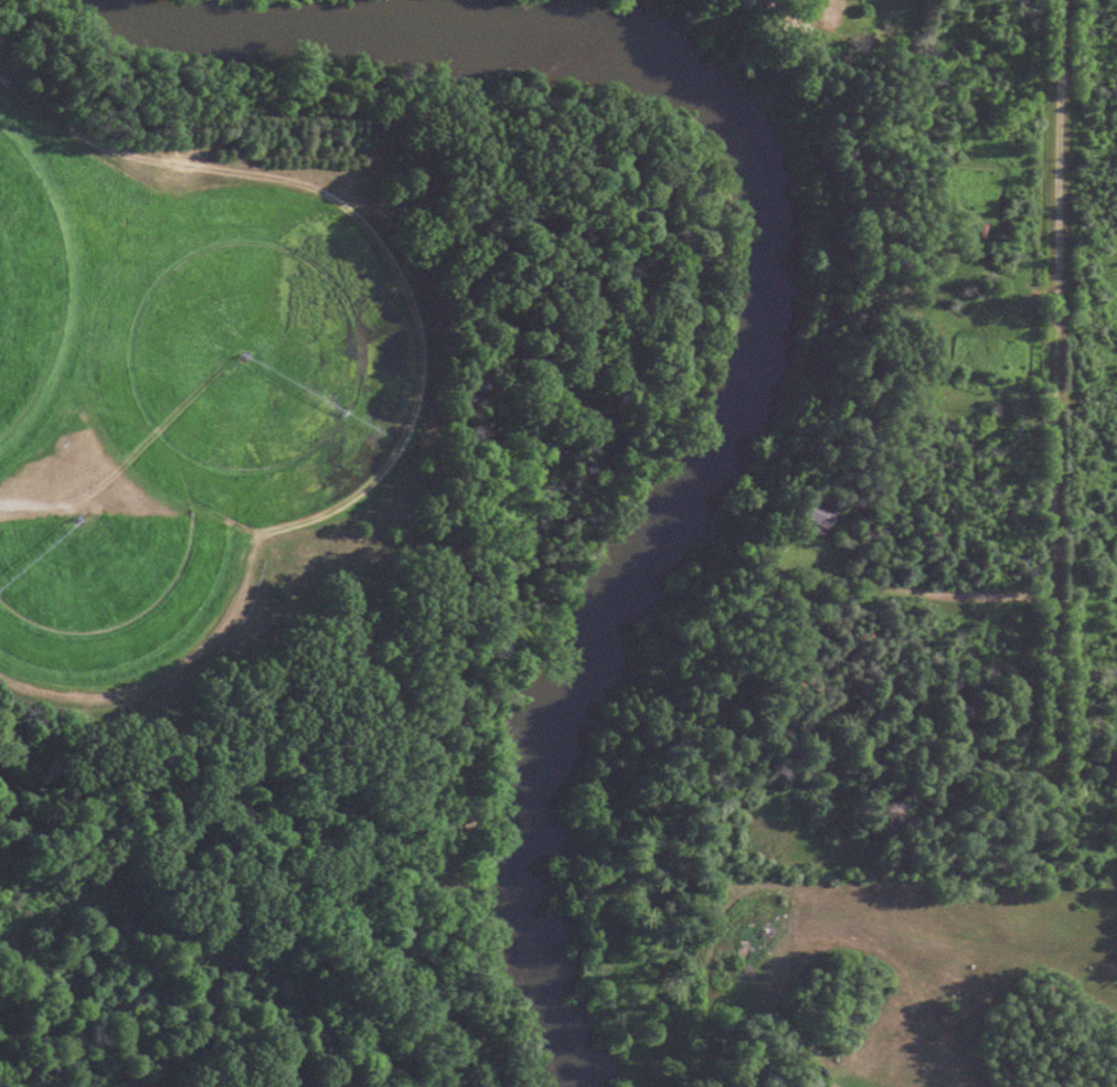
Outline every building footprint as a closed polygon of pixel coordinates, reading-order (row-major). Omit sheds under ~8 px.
[(840,517),(818,501),(802,526),(824,541),(840,517)]
